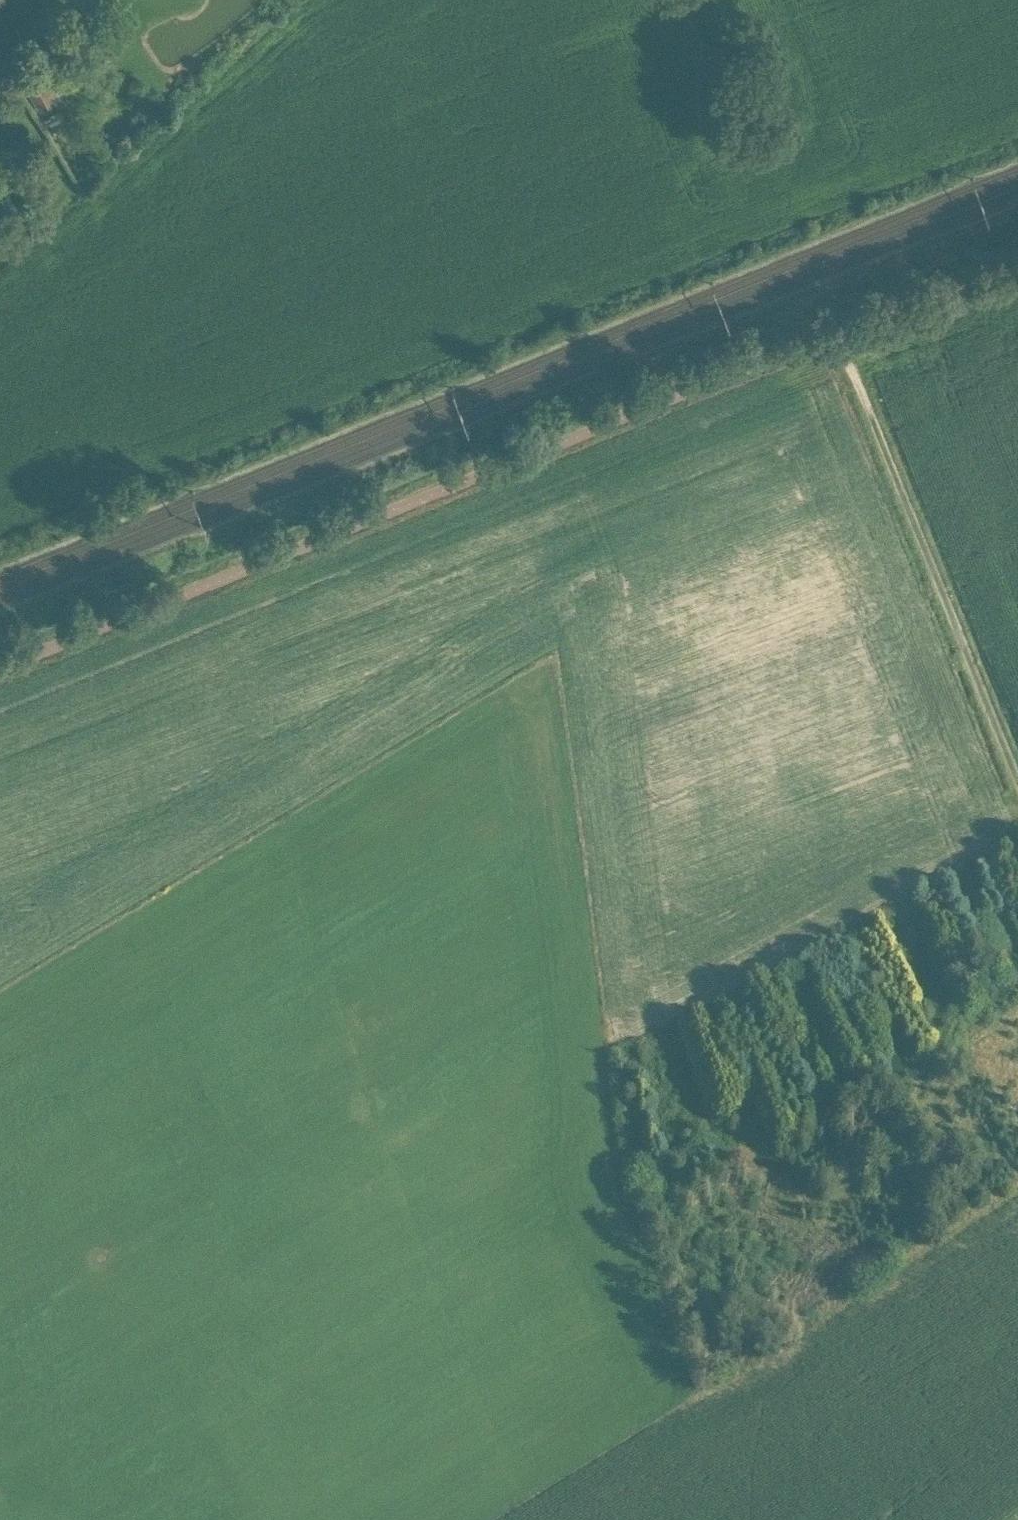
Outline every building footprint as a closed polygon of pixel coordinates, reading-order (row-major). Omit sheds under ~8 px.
[(40,104),(54,95),(40,74),(26,83),(40,104)]
